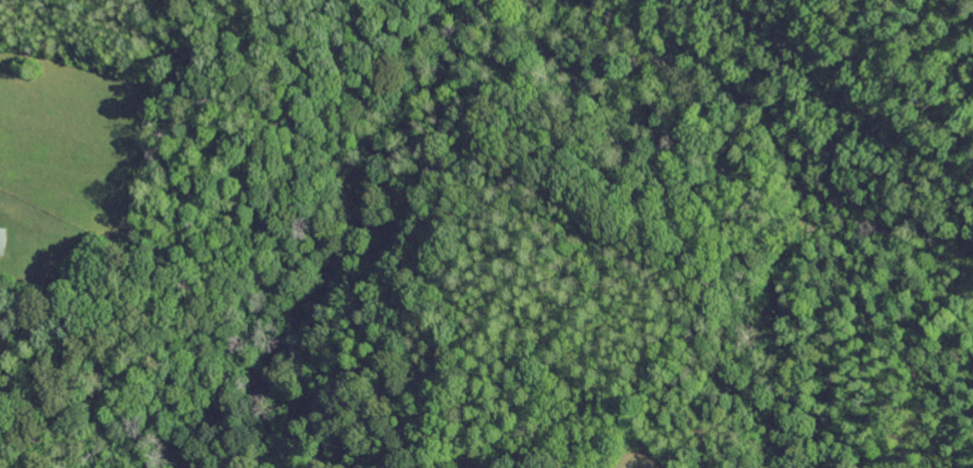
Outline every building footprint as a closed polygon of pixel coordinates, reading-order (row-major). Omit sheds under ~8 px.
[(0,229),(0,256),(9,256),(10,229),(0,229)]
